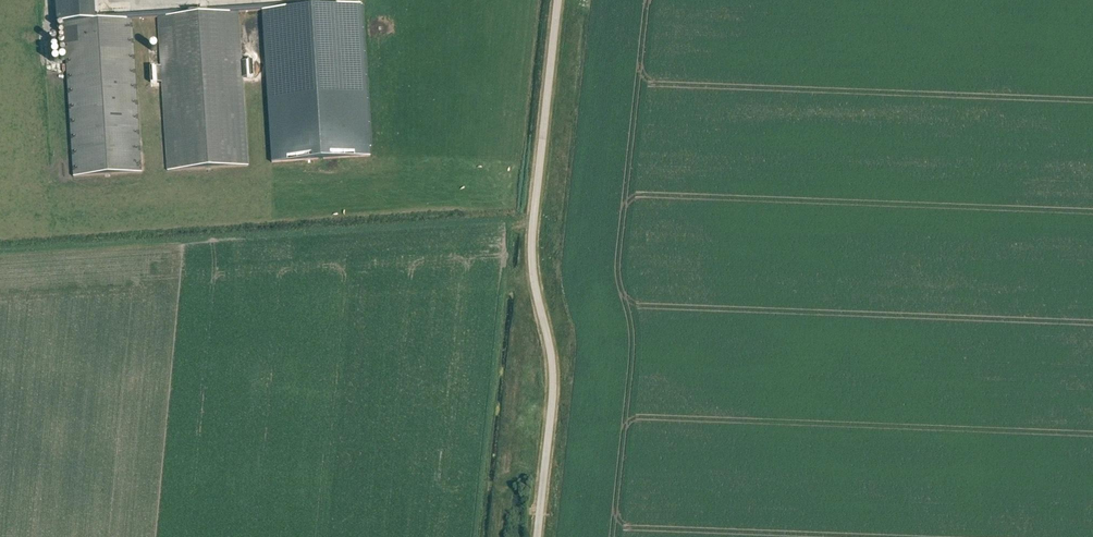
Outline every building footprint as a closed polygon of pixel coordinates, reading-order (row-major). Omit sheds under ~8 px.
[(262,11),(320,8),(319,2),(95,16),(95,22),(131,19),(157,18),(238,13),(262,11)] [(370,157),(361,5),(262,11),(272,163),(370,157)] [(238,13),(157,18),(167,171),(248,166),(238,13)] [(95,22),(63,24),(73,177),(141,173),(131,19),(95,22)] [(254,61),(242,61),(242,78),(254,78),(254,61)]
